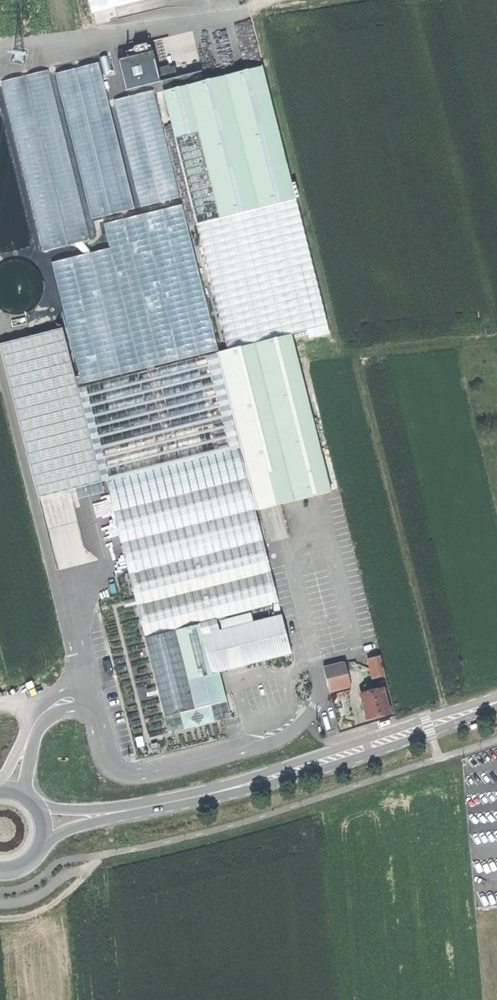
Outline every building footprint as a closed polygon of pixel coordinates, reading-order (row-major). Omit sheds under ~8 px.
[(89,15),(148,0),(85,0),(89,15)] [(119,90),(176,77),(173,64),(155,68),(151,50),(145,52),(143,43),(128,46),(130,55),(112,59),(119,90)] [(133,208),(96,62),(53,73),(89,219),(133,208)] [(297,200),(260,64),(160,91),(197,227),(297,200)] [(47,70),(1,82),(45,251),(92,239),(47,70)] [(180,197),(154,91),(113,101),(140,207),(180,197)] [(197,227),(230,350),(242,347),(292,334),(314,328),(329,325),(297,200),(197,227)] [(217,353),(180,204),(102,223),(108,248),(50,262),(65,329),(80,386),(217,353)] [(331,333),(329,325),(314,328),(316,337),(331,333)] [(65,329),(0,345),(0,357),(37,499),(104,481),(65,329)] [(282,503),(332,490),(292,334),(242,347),(274,474),(282,503)] [(250,480),(274,474),(242,347),(230,350),(217,353),(242,449),(250,480)] [(106,484),(242,449),(217,353),(80,386),(104,481),(105,479),(106,484)] [(114,514),(250,480),(242,449),(106,484),(114,514)] [(250,480),(114,514),(146,641),(202,627),(219,622),(282,606),(250,480)] [(285,616),(222,632),(205,637),(215,677),(253,667),(295,657),(285,616)] [(222,632),(219,622),(202,627),(205,637),(222,632)] [(205,637),(202,627),(146,641),(166,717),(222,703),(215,677),(205,637)] [(321,656),(324,668),(345,663),(342,651),(321,656)] [(367,659),(373,678),(385,675),(380,656),(367,659)] [(324,668),(327,679),(347,674),(345,663),(324,668)] [(327,679),(330,689),(350,684),(347,674),(327,679)] [(365,685),(366,692),(374,690),(372,684),(365,685)] [(366,708),(368,718),(378,715),(390,712),(384,688),(374,690),(366,692),(362,693),(364,700),(362,701),(364,709),(366,708)]
